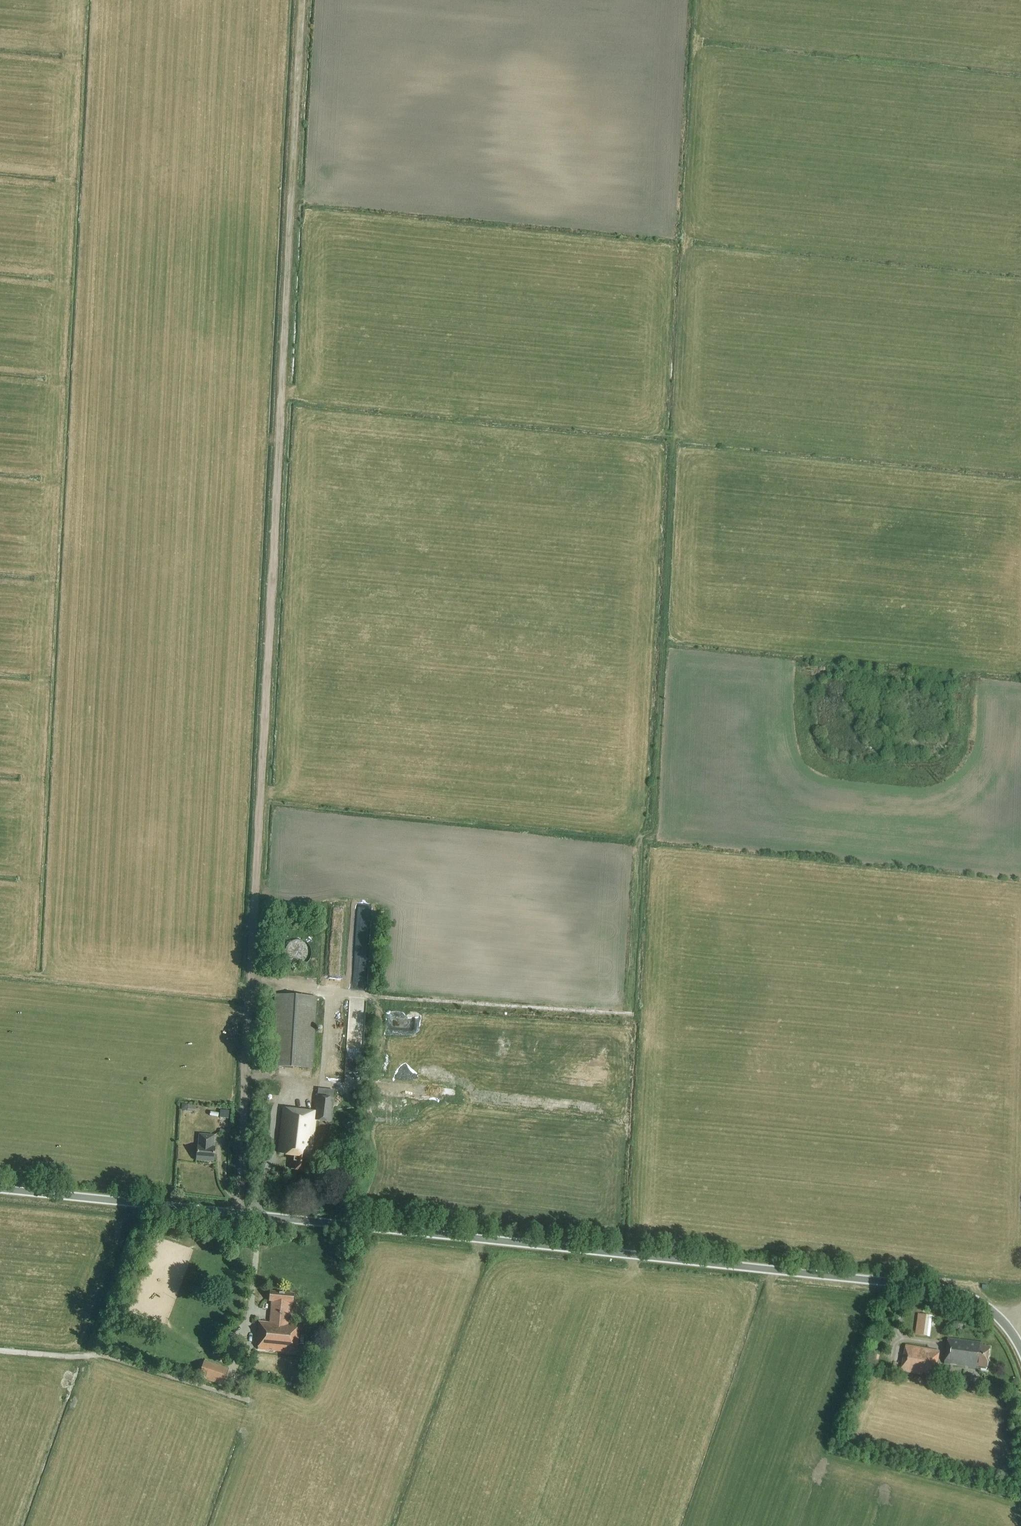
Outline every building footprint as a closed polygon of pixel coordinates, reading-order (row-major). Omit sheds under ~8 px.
[(300,940),(298,940),(296,940),(295,941),(293,941),(292,942),(291,942),(289,943),(289,944),(287,946),(287,947),(286,948),(285,950),(285,951),(285,952),(285,954),(285,956),(286,957),(286,959),(288,961),(289,963),(290,964),(292,965),(293,966),(296,966),(298,967),(299,967),(302,966),(304,966),(305,965),(307,964),(308,963),(309,961),(310,959),(311,958),(311,956),(312,954),(312,952),(311,950),(311,948),(310,946),(309,945),(307,943),(306,942),(305,942),(302,941),(300,940)] [(270,1067),(313,1069),(317,997),(274,995),(270,1067)] [(316,1112),(316,1113),(283,1109),(278,1153),(292,1155),(291,1160),(292,1160),(291,1169),(308,1171),(309,1161),(310,1160),(315,1121),(331,1123),(334,1099),(335,1091),(318,1089),(317,1097),(316,1097),(315,1112),(316,1112)] [(200,1135),(199,1147),(198,1147),(196,1160),(213,1162),(214,1149),(212,1148),(213,1136),(200,1135)] [(321,1159),(323,1146),(316,1145),(315,1150),(314,1158),(321,1159)] [(259,1322),(256,1341),(259,1342),(258,1350),(297,1353),(300,1326),(288,1325),(290,1304),(292,1304),(293,1294),(270,1292),(269,1301),(271,1302),(269,1323),(259,1322)] [(930,1336),(932,1317),(918,1315),(916,1334),(930,1336)] [(949,1339),(945,1363),(978,1367),(978,1368),(987,1369),(990,1348),(983,1347),(984,1343),(949,1339)] [(902,1370),(923,1374),(923,1373),(934,1374),(938,1351),(907,1345),(902,1370)] [(199,1378),(223,1386),(229,1369),(204,1361),(199,1378)]
